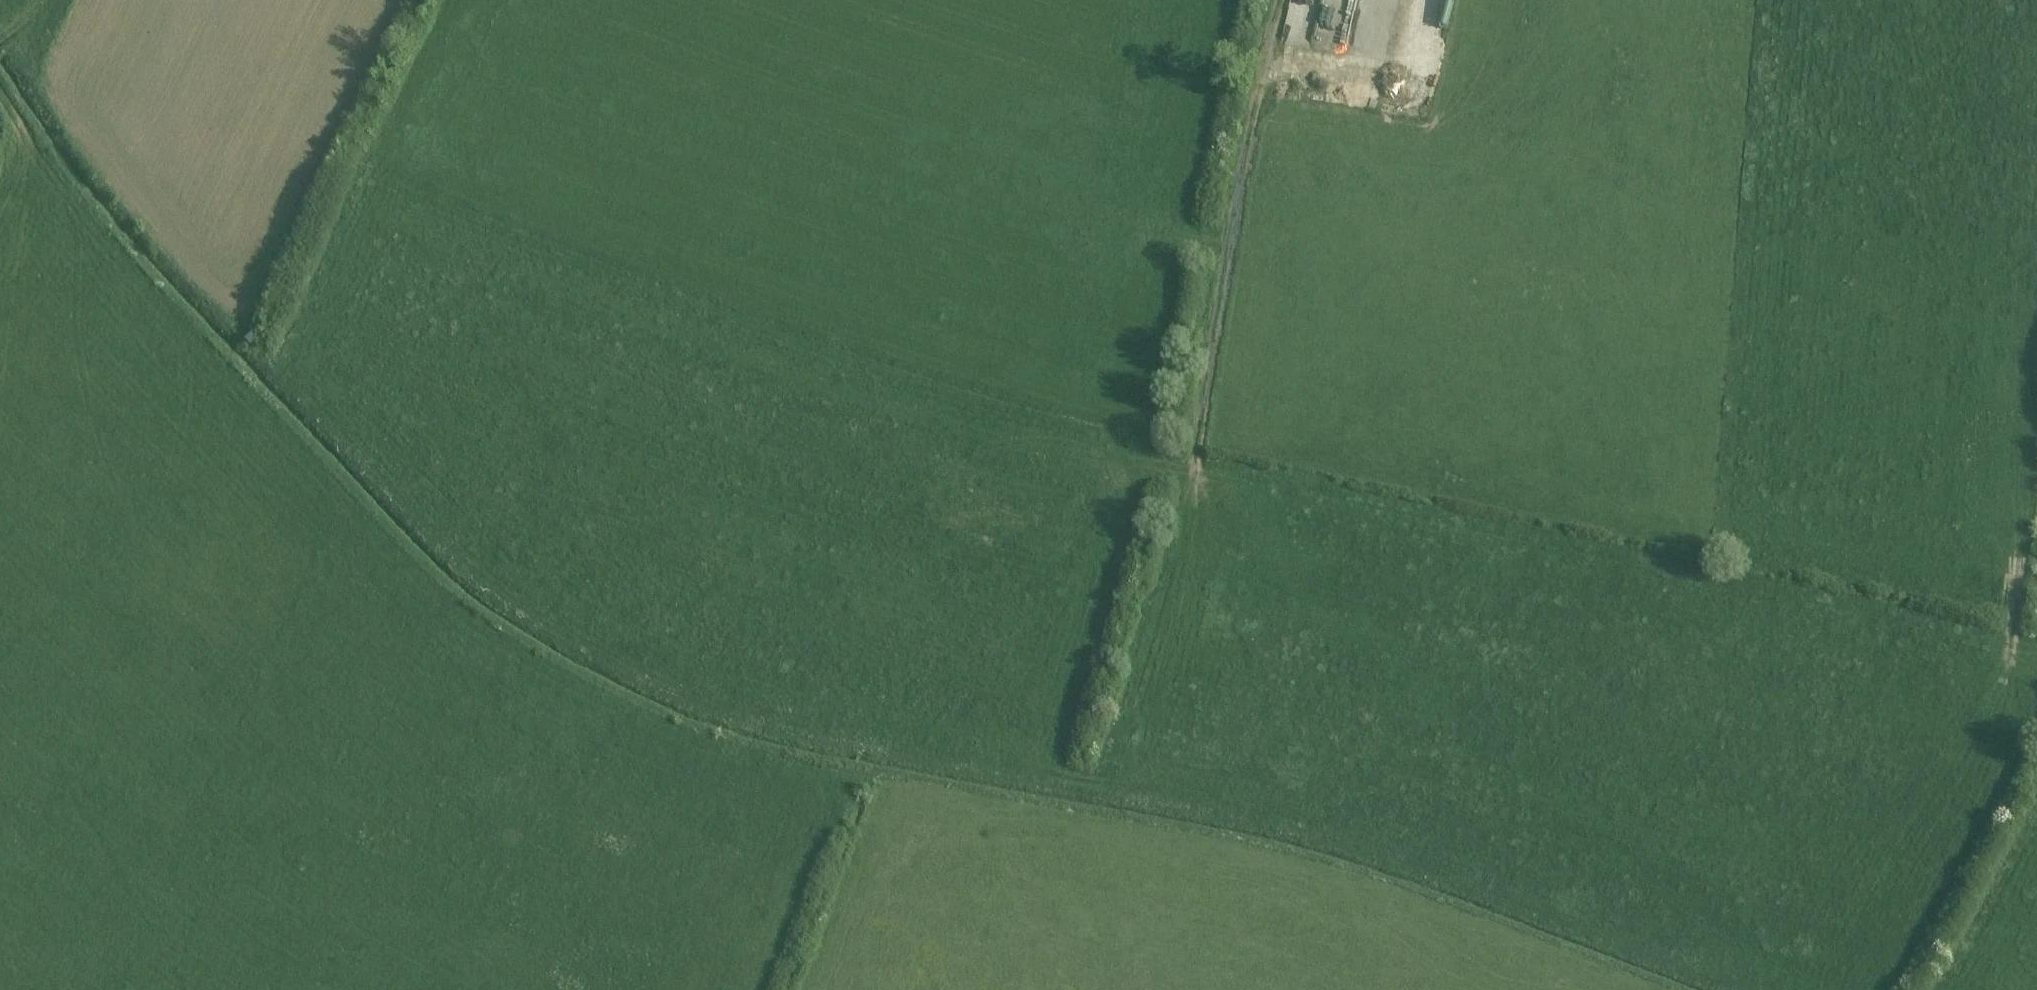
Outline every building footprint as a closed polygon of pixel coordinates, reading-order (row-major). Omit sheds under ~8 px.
[(1348,43),(1387,50),(1396,0),(1356,0),(1348,43)]
